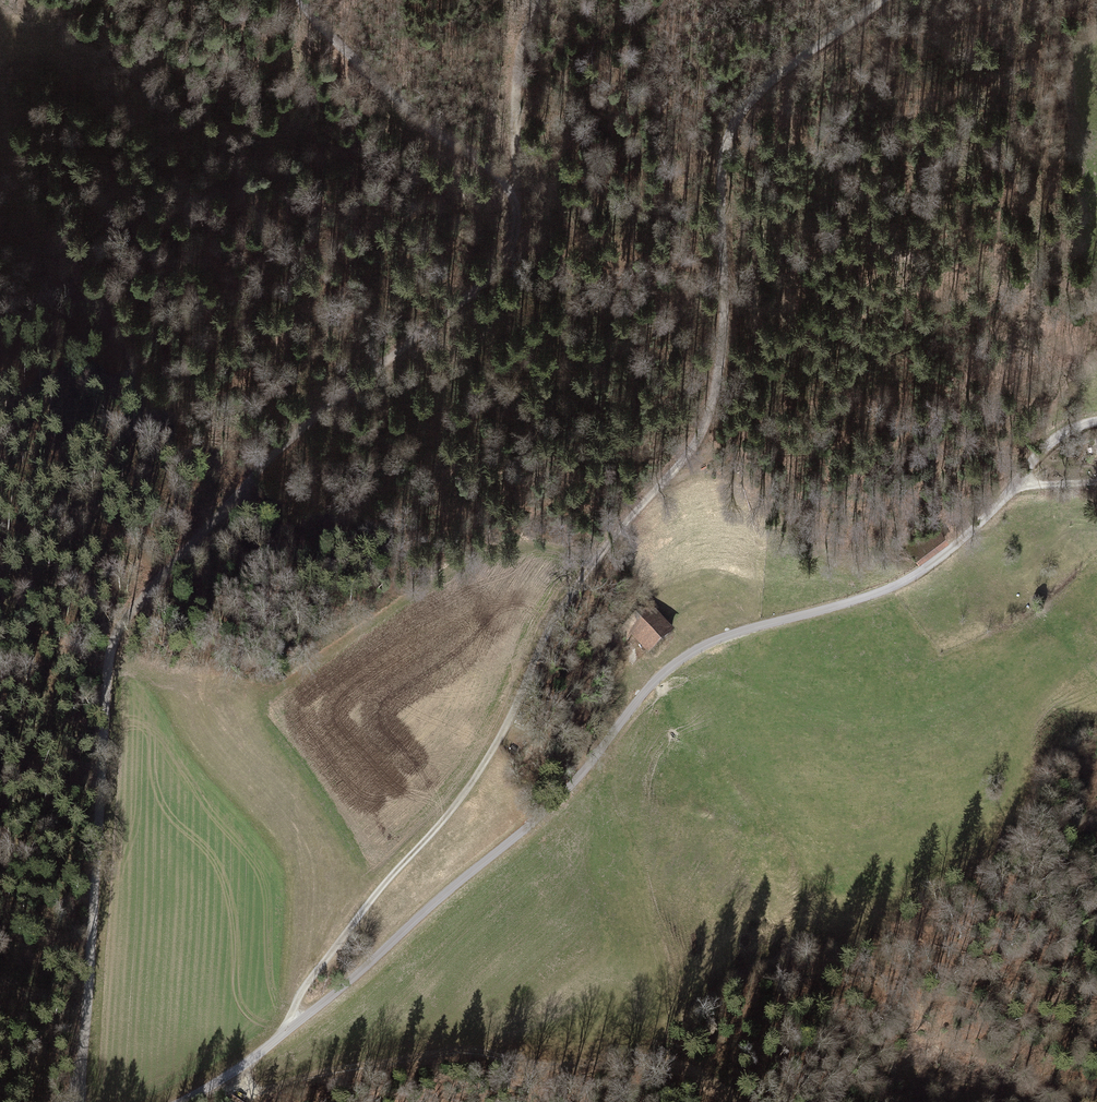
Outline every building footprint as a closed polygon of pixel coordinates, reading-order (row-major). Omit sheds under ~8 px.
[(624,630),(646,655),(673,632),(651,607),(624,630)] [(527,701),(516,722),(525,727),(536,705),(527,701)]
